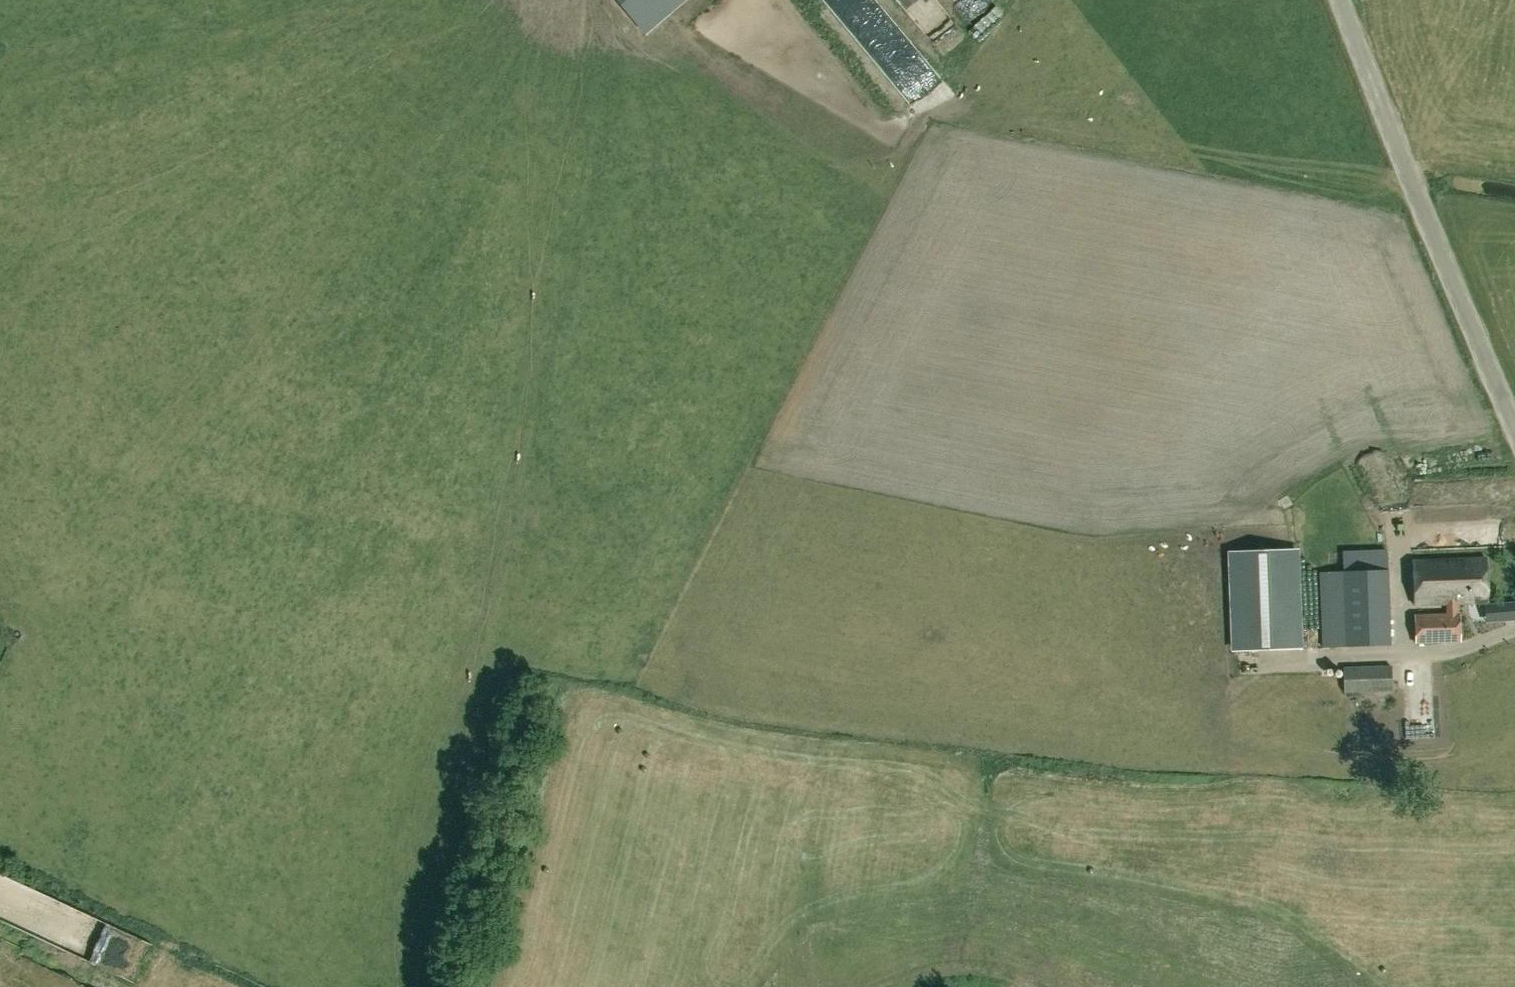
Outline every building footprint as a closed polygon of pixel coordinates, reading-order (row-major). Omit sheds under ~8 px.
[(925,38),(949,20),(934,0),(897,0),(925,38)] [(1295,549),(1231,551),(1234,649),(1298,646),(1295,549)] [(1389,645),(1386,550),(1342,552),(1343,571),(1319,572),(1321,647),(1389,645)] [(1486,557),(1412,560),(1414,604),(1445,603),(1446,613),(1413,614),(1414,642),(1460,641),(1460,613),(1457,613),(1456,602),(1488,601),(1486,557)] [(1391,690),(1390,666),(1342,668),(1343,692),(1391,690)]
